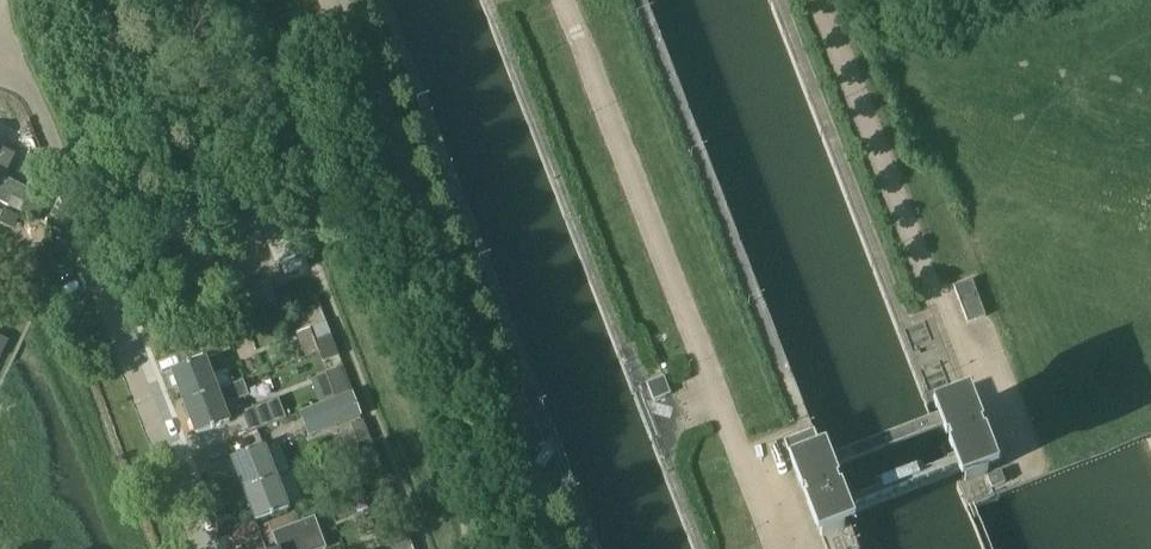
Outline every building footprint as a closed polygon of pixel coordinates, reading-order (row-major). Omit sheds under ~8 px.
[(6,176),(15,156),(0,149),(0,173),(6,176)] [(9,204),(13,196),(27,202),(31,191),(5,179),(6,176),(0,173),(0,199),(9,204)] [(36,191),(48,197),(52,188),(40,183),(36,191)] [(276,267),(278,265),(283,277),(309,267),(304,255),(299,257),(273,191),(249,201),(276,267)] [(952,286),(965,322),(983,315),(970,279),(952,286)] [(247,312),(278,301),(271,281),(240,292),(247,312)] [(332,336),(315,342),(320,354),(336,348),(332,336)] [(323,363),(340,357),(336,348),(320,354),(323,363)] [(173,375),(185,406),(244,383),(243,382),(217,391),(206,362),(173,375)] [(671,396),(664,378),(647,385),(654,403),(671,396)] [(223,407),(249,397),(244,383),(185,406),(197,437),(230,424),(223,407)] [(361,417),(352,393),(300,413),(309,437),(361,417)] [(249,433),(285,420),(278,400),(241,413),(249,433)] [(969,403),(932,417),(962,493),(989,483),(991,488),(1004,483),(1000,472),(997,473),(985,444),(983,445),(981,439),(983,438),(969,403)] [(346,450),(371,441),(364,422),(339,431),(346,450)] [(545,444),(538,426),(521,433),(528,451),(545,444)] [(361,475),(381,468),(374,447),(353,454),(361,475)] [(232,461),(244,492),(277,479),(265,448),(232,461)] [(860,546),(848,517),(827,464),(785,481),(812,548),(851,548),(860,546)] [(256,523),(289,511),(288,506),(301,501),(291,474),(277,479),(244,492),(256,523)] [(262,539),(266,548),(277,545),(273,535),(301,525),(296,513),(257,528),(254,521),(230,530),(237,548),(262,539)] [(301,525),(273,535),(277,545),(304,534),(301,525)] [(404,525),(388,531),(393,544),(410,537),(404,525)] [(414,547),(410,537),(393,544),(395,548),(408,548),(414,547)]
